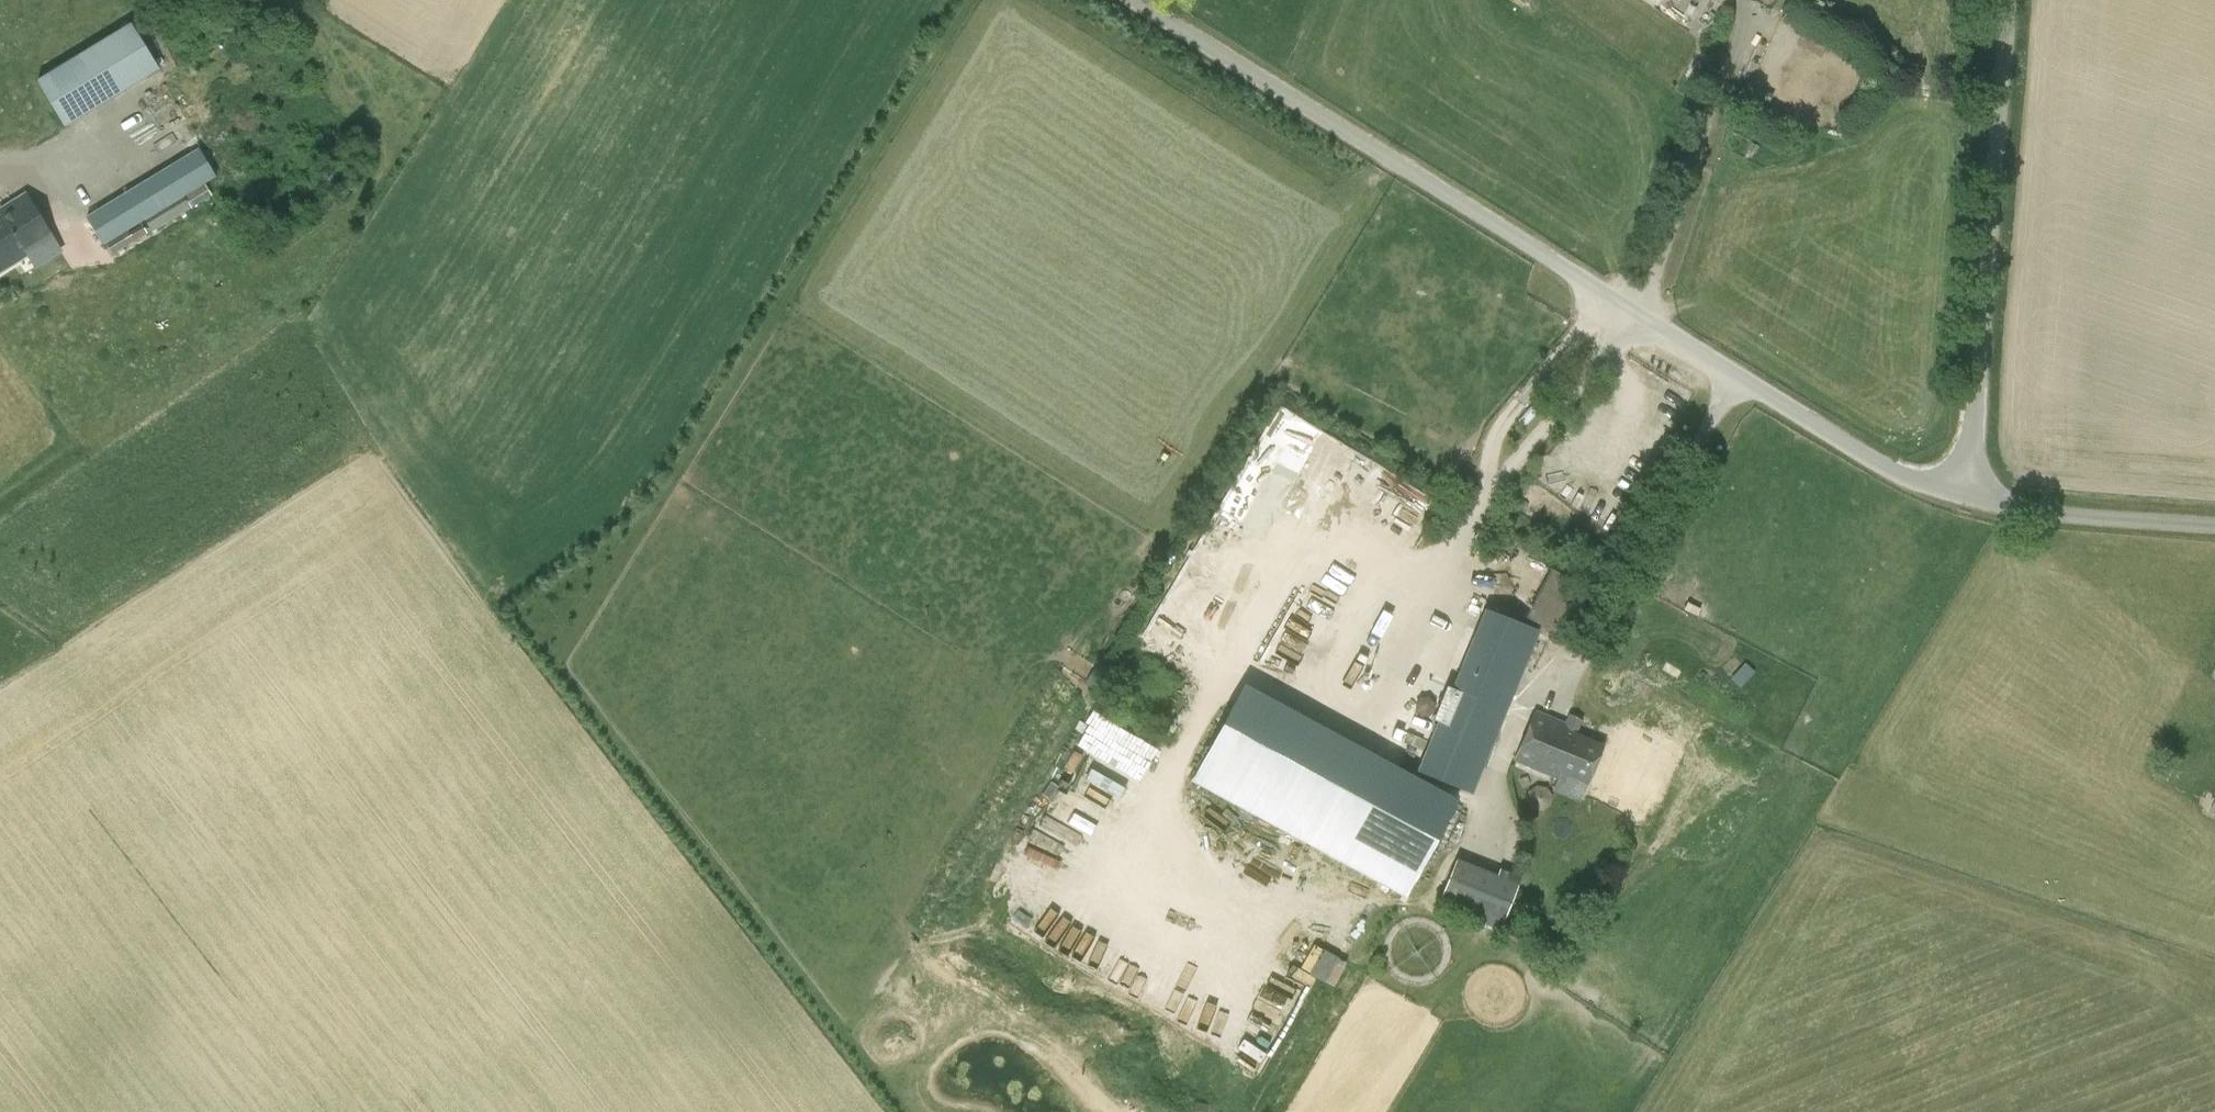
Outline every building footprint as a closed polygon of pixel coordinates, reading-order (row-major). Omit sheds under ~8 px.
[(153,70),(161,65),(135,20),(40,74),(66,120),(153,70)] [(207,182),(186,195),(193,206),(213,193),(207,182)] [(146,218),(130,191),(87,218),(103,244),(146,218)] [(49,233),(25,194),(8,205),(11,210),(0,217),(0,270),(18,259),(15,254),(49,233)] [(185,196),(146,220),(152,231),(191,207),(185,196)] [(143,224),(107,245),(112,253),(147,231),(143,224)] [(1558,631),(1582,582),(1553,567),(1529,616),(1558,631)] [(1441,723),(1421,772),(1471,793),(1505,710),(1537,630),(1488,610),(1455,689),(1451,687),(1437,721),(1441,723)] [(1241,685),(1193,785),(1413,892),(1461,792),(1241,685)] [(1568,714),(1565,723),(1535,711),(1514,760),(1557,779),(1559,774),(1587,786),(1604,745),(1578,733),(1584,720),(1568,714)] [(1441,902),(1503,927),(1525,875),(1502,866),(1499,872),(1460,857),(1441,902)] [(1284,951),(1291,955),(1302,934),(1294,930),(1284,951)] [(1335,985),(1348,961),(1315,943),(1302,967),(1335,985)]
